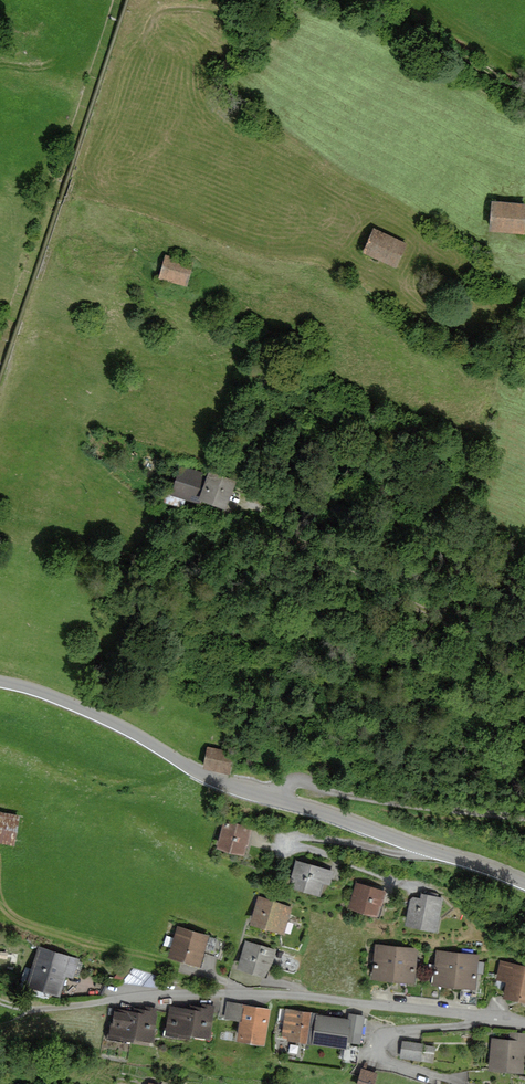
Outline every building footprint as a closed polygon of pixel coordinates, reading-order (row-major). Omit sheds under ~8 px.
[(490,201),(486,230),(522,234),(524,212),(524,206),(490,201)] [(407,246),(375,230),(364,252),(396,268),(407,246)] [(193,262),(163,254),(156,280),(186,288),(193,262)] [(208,475),(180,465),(170,495),(167,494),(164,502),(184,509),(186,502),(201,506),(202,502),(227,511),(237,481),(214,473),(214,471),(210,470),(210,472),(209,472),(208,475)] [(235,752),(207,747),(202,770),(230,775),(235,752)] [(0,812),(0,845),(15,847),(21,816),(0,812)] [(251,830),(224,821),(216,850),(230,855),(245,858),(251,830)] [(335,871),(296,860),(288,888),(320,897),(323,885),(331,887),(335,871)] [(386,892),(357,883),(349,911),(377,920),(386,892)] [(444,898),(421,894),(421,899),(414,898),(410,900),(405,928),(438,934),(444,898)] [(294,907),(259,897),(251,926),(285,936),(294,907)] [(210,933),(177,923),(168,954),(201,964),(204,952),(219,956),(224,940),(209,935),(210,933)] [(277,949),(246,940),(237,966),(268,977),(277,949)] [(420,949),(375,944),(371,981),(416,986),(420,949)] [(80,957),(38,945),(27,982),(48,989),(62,993),(67,975),(74,977),(80,957)] [(480,956),(437,951),(432,987),(475,992),(480,956)] [(501,962),(497,981),(507,983),(503,999),(524,1004),(524,967),(501,962)] [(270,1008),(227,1000),(224,1017),(240,1019),(236,1038),(264,1042),(270,1008)] [(177,1004),(170,1003),(165,1025),(166,1032),(190,1036),(191,1031),(209,1034),(214,1005),(200,1003),(200,1005),(192,1004),(191,1007),(177,1004)] [(135,1009),(113,1006),(108,1034),(134,1038),(135,1033),(152,1035),(157,1007),(146,1006),(145,1008),(135,1006),(135,1009)] [(317,1012),(286,1008),(282,1037),(313,1041),(317,1012)] [(350,1017),(317,1012),(313,1041),(346,1045),(348,1033),(350,1017)] [(365,1015),(350,1013),(350,1017),(348,1033),(362,1035),(365,1015)] [(490,1035),(487,1069),(524,1073),(524,1061),(524,1033),(510,1032),(509,1037),(503,1036),(490,1035)] [(437,1044),(402,1039),(400,1057),(434,1061),(437,1044)] [(362,1067),(357,1083),(374,1083),(378,1071),(362,1067)]
